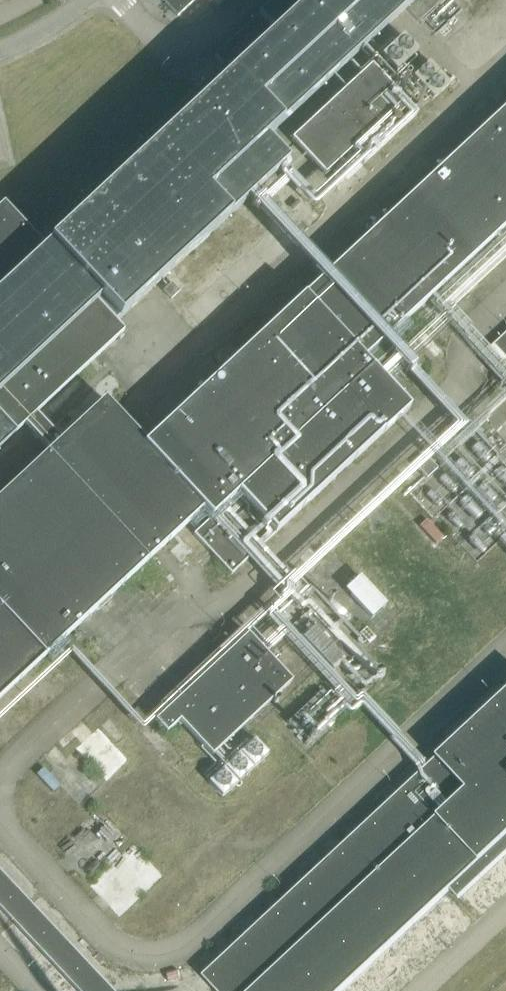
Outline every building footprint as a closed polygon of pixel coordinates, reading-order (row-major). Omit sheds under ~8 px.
[(175,535),(177,533),(203,509),(211,517),(194,533),(232,573),(410,408),(372,368),(398,343),(390,334),(422,305),(425,302),(451,278),(454,275),(505,226),(505,107),(146,443),(105,399),(61,440),(37,413),(124,331),(116,322),(288,162),(266,138),(404,9),(408,6),(414,0),(275,0),(214,56),(223,65),(210,77),(191,94),(38,237),(37,238),(4,202),(0,206),(0,447),(25,424),(50,450),(0,497),(0,698),(175,535)] [(194,0),(163,0),(178,16),(194,0)] [(371,64),(292,139),(325,175),(351,150),(364,163),(417,113),(371,64)] [(352,159),(330,180),(336,186),(358,165),(352,159)] [(172,282),(163,290),(171,299),(180,291),(172,282)] [(487,351),(499,364),(505,358),(505,333),(487,351)] [(429,459),(418,469),(427,478),(437,468),(429,459)] [(378,621),(400,602),(374,573),(353,592),(378,621)] [(248,633),(155,720),(167,732),(180,720),(213,755),(292,680),(248,633)] [(203,976),(217,990),(341,990),(450,889),(458,898),(505,854),(505,693),(203,976)] [(98,728),(76,748),(107,781),(129,760),(98,728)] [(134,844),(90,885),(120,917),(164,876),(134,844)] [(0,869),(0,907),(79,990),(114,990),(0,869)]
